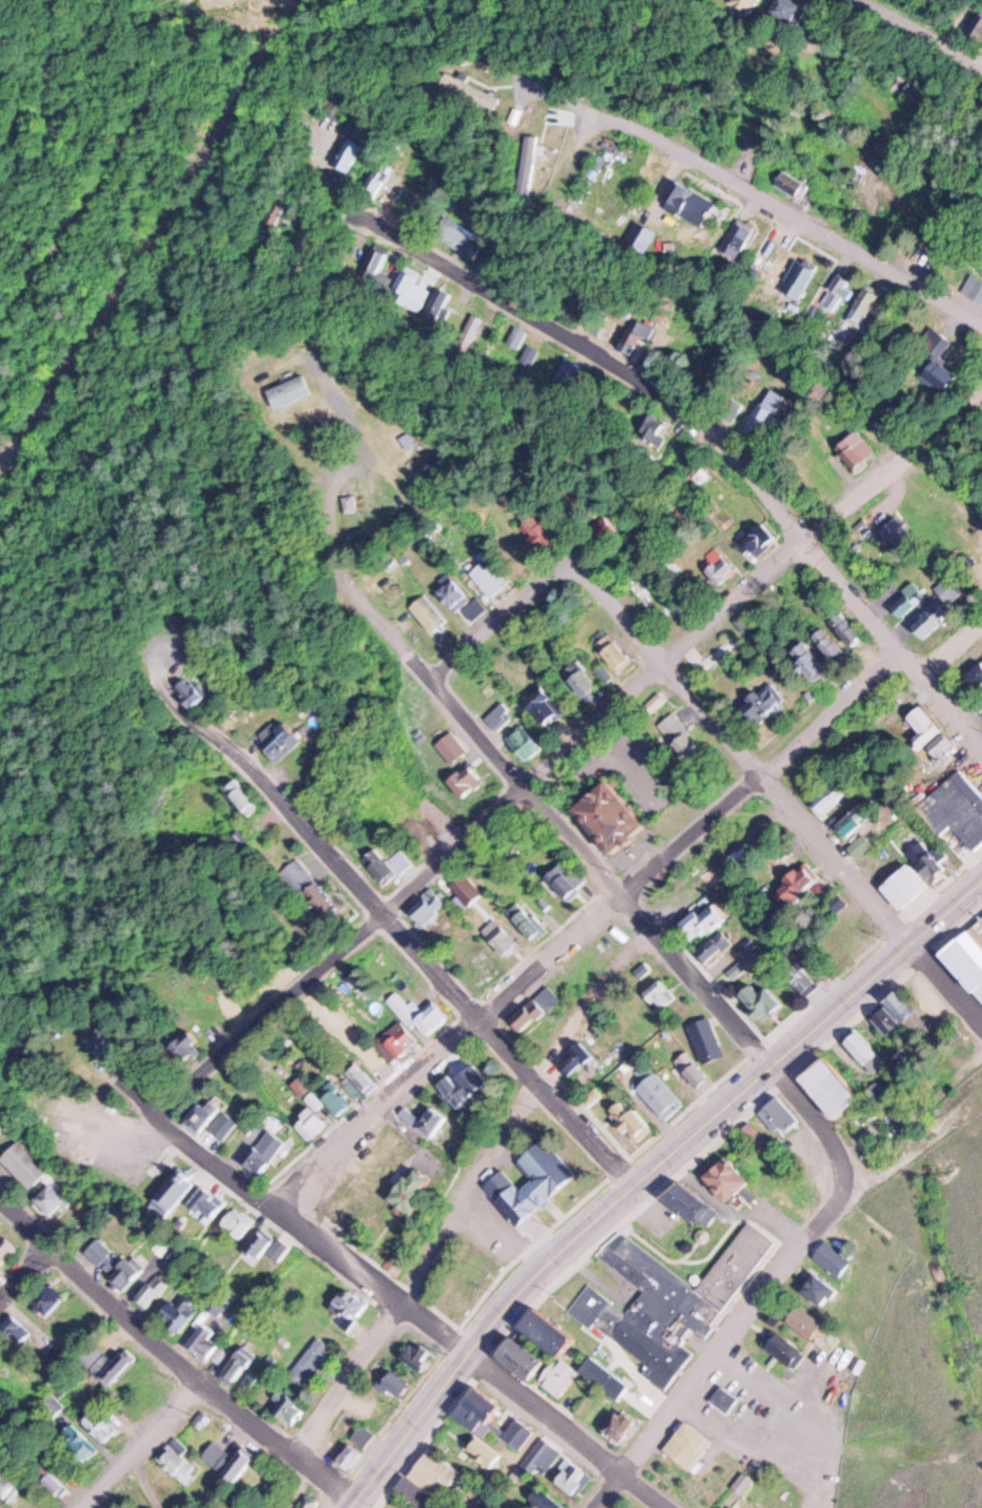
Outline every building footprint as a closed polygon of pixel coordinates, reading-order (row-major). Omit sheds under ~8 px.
[(763,11),(769,0),(792,0),(800,5),(788,26),(763,11)] [(981,39),(981,11),(975,7),(963,28),(981,39)] [(444,69),(500,98),(494,110),(438,81),(444,69)] [(338,121),(344,113),(334,105),(327,113),(338,121)] [(521,125),(522,113),(515,112),(513,123),(521,125)] [(539,135),(528,194),(516,191),(527,133),(539,135)] [(330,162),(345,135),(365,146),(349,173),(330,162)] [(376,198),(396,168),(380,157),(360,188),(376,198)] [(772,180),(798,197),(807,185),(781,168),(772,180)] [(684,179),(668,204),(701,225),(717,201),(684,179)] [(263,224),(275,201),(291,210),(279,233),(263,224)] [(435,236),(476,258),(487,237),(446,215),(435,236)] [(640,251),(652,232),(632,219),(620,237),(640,251)] [(734,263),(754,233),(734,220),(715,250),(734,263)] [(375,246),(362,273),(381,283),(394,255),(375,246)] [(795,298),(814,268),(799,258),(780,288),(795,298)] [(402,269),(389,293),(450,327),(464,303),(402,269)] [(820,301),(839,273),(855,283),(836,311),(820,301)] [(981,301),(981,281),(970,274),(961,290),(981,301)] [(866,282),(846,319),(865,329),(885,292),(866,282)] [(811,303),(820,308),(811,323),(802,318),(811,303)] [(619,345),(634,319),(652,329),(637,356),(619,345)] [(511,342),(525,349),(532,334),(518,327),(511,342)] [(921,346),(941,360),(953,343),(933,329),(921,346)] [(524,359),(532,343),(546,350),(537,366),(524,359)] [(913,379),(929,359),(953,378),(936,398),(913,379)] [(569,360),(561,377),(577,383),(584,367),(569,360)] [(273,409),(314,392),(306,374),(266,391),(273,409)] [(743,430),(768,388),(782,396),(758,439),(743,430)] [(718,414),(729,396),(743,405),(732,422),(718,414)] [(646,412),(672,425),(662,446),(636,434),(646,412)] [(835,447),(856,428),(876,451),(855,469),(835,447)] [(344,512),(343,496),(359,495),(360,511),(344,512)] [(530,516),(512,530),(530,553),(548,539),(530,516)] [(755,555),(775,539),(761,520),(741,536),(755,555)] [(404,564),(411,559),(406,552),(399,557),(404,564)] [(720,584),(736,571),(723,554),(706,567),(720,584)] [(472,573),(487,559),(508,582),(492,596),(472,573)] [(643,578),(631,586),(652,620),(664,612),(643,578)] [(439,591),(453,579),(470,600),(456,611),(439,591)] [(897,619),(923,599),(914,587),(887,607),(897,619)] [(427,594),(446,619),(430,631),(411,606),(427,594)] [(463,610),(477,598),(487,609),(473,621),(463,610)] [(909,626),(931,608),(941,621),(919,639),(909,626)] [(839,611),(861,637),(846,650),(824,624),(839,611)] [(821,628),(843,654),(828,667),(806,641),(821,628)] [(704,672),(737,647),(728,635),(695,661),(704,672)] [(598,651),(614,637),(634,660),(617,674),(598,651)] [(800,643),(822,669),(806,682),(785,655),(800,643)] [(981,685),(981,664),(967,677),(977,689),(981,685)] [(562,677),(579,665),(596,689),(580,701),(562,677)] [(171,685),(190,706),(203,694),(184,673),(171,685)] [(754,722),(783,697),(768,679),(739,704),(754,722)] [(524,706),(542,690),(562,712),(544,728),(524,706)] [(642,708),(654,698),(660,706),(649,716),(642,708)] [(486,719),(504,703),(514,714),(497,730),(486,719)] [(921,704),(942,728),(917,751),(907,740),(917,731),(905,719),(921,704)] [(258,741),(281,723),(293,738),(270,756),(258,741)] [(504,739),(519,726),(539,750),(524,763),(504,739)] [(674,726),(700,760),(682,774),(656,740),(674,726)] [(450,762),(465,751),(449,731),(434,743),(450,762)] [(927,745),(942,731),(954,742),(938,757),(927,745)] [(445,777),(463,764),(478,783),(460,797),(445,777)] [(964,769),(981,790),(981,849),(976,854),(952,826),(940,836),(917,810),(964,769)] [(237,777),(261,804),(248,816),(224,788),(237,777)] [(569,808),(606,778),(648,829),(611,859),(569,808)] [(846,837),(871,815),(859,801),(834,823),(846,837)] [(240,830),(231,837),(238,845),(247,838),(240,830)] [(910,854),(934,881),(946,870),(922,842),(910,854)] [(389,885),(413,861),(402,849),(388,862),(375,849),(364,859),(389,885)] [(546,878),(567,857),(588,879),(567,900),(546,878)] [(790,906),(821,877),(803,857),(772,887),(790,906)] [(298,858),(282,872),(318,915),(334,901),(298,858)] [(906,909),(930,887),(909,864),(884,886),(906,909)] [(406,909),(434,887),(446,902),(418,924),(406,909)] [(824,903),(836,891),(847,903),(834,915),(824,903)] [(546,911),(554,905),(546,895),(539,900),(546,911)] [(691,946),(724,916),(706,896),(673,926),(691,946)] [(509,919),(524,906),(542,928),(527,940),(509,919)] [(961,937),(981,919),(981,961),(961,937)] [(484,933),(497,922),(518,947),(504,958),(484,933)] [(695,949),(720,926),(734,942),(709,964),(695,949)] [(971,991),(981,981),(981,967),(957,939),(939,955),(971,991)] [(728,970),(747,952),(756,963),(737,980),(728,970)] [(780,970),(795,955),(820,981),(804,996),(780,970)] [(642,978),(652,968),(645,960),(635,971),(642,978)] [(642,992),(658,977),(677,997),(660,1012),(642,992)] [(738,997),(760,979),(781,1003),(759,1021),(738,997)] [(523,1030),(560,998),(548,984),(511,1016),(523,1030)] [(388,999),(399,990),(414,1007),(428,994),(448,1017),(428,1035),(418,1024),(414,1028),(388,999)] [(884,1006),(900,993),(916,1012),(900,1026),(884,1006)] [(875,1022),(884,1014),(896,1028),(886,1036),(875,1022)] [(701,1061),(687,1025),(712,1016),(725,1053),(701,1061)] [(394,1059),(415,1042),(403,1027),(382,1045),(394,1059)] [(844,1043),(858,1031),(878,1055),(864,1067),(844,1043)] [(187,1062),(200,1050),(186,1034),(173,1046),(187,1062)] [(572,1077),(596,1054),(581,1039),(570,1049),(575,1055),(562,1067),(572,1077)] [(701,1088),(711,1080),(687,1052),(677,1061),(701,1088)] [(801,1078),(827,1056),(861,1096),(835,1118),(801,1078)] [(346,1071),(363,1090),(375,1079),(357,1061),(346,1071)] [(456,1075),(471,1065),(483,1083),(469,1093),(456,1075)] [(640,1090),(670,1120),(686,1105),(656,1074),(640,1090)] [(437,1083),(446,1076),(467,1101),(456,1106),(437,1083)] [(302,1096),(310,1089),(299,1078),(292,1085),(302,1096)] [(357,1099),(346,1087),(352,1082),(362,1093),(357,1099)] [(323,1096),(339,1116),(353,1105),(336,1084),(323,1096)] [(305,1098),(314,1091),(326,1103),(318,1111),(305,1098)] [(199,1134),(220,1107),(206,1096),(185,1123),(199,1134)] [(632,1140),(608,1110),(624,1097),(648,1127),(632,1140)] [(762,1112),(780,1097),(800,1120),(781,1136),(762,1112)] [(450,1119),(432,1140),(399,1113),(408,1103),(422,1115),(431,1103),(450,1119)] [(310,1142),(292,1125),(309,1109),(326,1125),(310,1142)] [(208,1130),(220,1139),(234,1121),(222,1112),(208,1130)] [(742,1129),(762,1153),(771,1145),(751,1122),(742,1129)] [(258,1171),(281,1143),(265,1131),(243,1159),(258,1171)] [(521,1224),(576,1174),(542,1136),(515,1160),(531,1178),(519,1188),(503,1170),(486,1185),(521,1224)] [(2,1161),(20,1145),(44,1173),(26,1189),(2,1161)] [(721,1153),(747,1181),(726,1201),(699,1174),(721,1153)] [(167,1215),(195,1183),(176,1167),(148,1199),(167,1215)] [(33,1199),(50,1182),(65,1197),(47,1214),(33,1199)] [(184,1204),(201,1182),(224,1200),(206,1222),(184,1204)] [(661,1198),(679,1183),(708,1205),(694,1225),(661,1198)] [(219,1225),(233,1207),(252,1221),(238,1239),(219,1225)] [(624,1229),(699,1286),(753,1220),(785,1243),(707,1340),(694,1331),(686,1344),(699,1353),(671,1384),(598,1323),(591,1328),(569,1310),(592,1282),(627,1313),(644,1290),(598,1254),(624,1229)] [(240,1251),(259,1226),(276,1238),(256,1264),(240,1251)] [(18,1247),(0,1267),(0,1238),(3,1234),(18,1247)] [(99,1264),(112,1250),(99,1237),(86,1252),(99,1264)] [(267,1254),(279,1238),(290,1247),(279,1263),(267,1254)] [(817,1257),(830,1240),(856,1262),(842,1278),(817,1257)] [(127,1291),(147,1267),(132,1254),(112,1278),(127,1291)] [(147,1307),(167,1282),(153,1271),(133,1295),(147,1307)] [(801,1289),(815,1271),(836,1288),(822,1306),(801,1289)] [(50,1316),(66,1299),(47,1281),(31,1298),(50,1316)] [(350,1288),(371,1303),(353,1327),(338,1316),(343,1309),(337,1305),(350,1288)] [(210,1311),(224,1290),(236,1298),(222,1319),(210,1311)] [(180,1334),(200,1309),(180,1293),(160,1318),(180,1334)] [(788,1320),(814,1341),(826,1326),(800,1306),(788,1320)] [(567,1356),(579,1337),(541,1313),(524,1329),(567,1356)] [(0,1329),(14,1315),(31,1331),(16,1345),(0,1329)] [(186,1344),(203,1322),(217,1333),(213,1339),(222,1346),(210,1361),(186,1344)] [(768,1346),(779,1332),(806,1354),(795,1368),(768,1346)] [(290,1376),(319,1335),(334,1346),(305,1387),(290,1376)] [(530,1380),(542,1362),(508,1338),(495,1355),(530,1380)] [(414,1341),(397,1363),(417,1378),(434,1356),(414,1341)] [(220,1369),(236,1349),(252,1361),(236,1382),(220,1369)] [(109,1380),(127,1360),(117,1350),(99,1370),(109,1380)] [(591,1356),(633,1387),(622,1403),(579,1372),(591,1356)] [(540,1381),(557,1359),(579,1377),(562,1399),(540,1381)] [(380,1380),(391,1396),(403,1388),(392,1372),(380,1380)] [(714,1400),(726,1386),(742,1400),(731,1414),(714,1400)] [(54,1420),(70,1403),(54,1389),(38,1405),(54,1420)] [(455,1417),(474,1389),(499,1405),(480,1434),(455,1417)] [(272,1409),(292,1424),(304,1408),(284,1393),(272,1409)] [(83,1420),(108,1442),(120,1429),(95,1407),(83,1420)] [(619,1442),(634,1422),(616,1409),(601,1429),(619,1442)] [(502,1436),(516,1418),(536,1433),(522,1451),(502,1436)] [(666,1450),(688,1422),(714,1442),(692,1470),(666,1450)] [(74,1423),(101,1450),(85,1466),(58,1438),(74,1423)] [(354,1469),(377,1435),(361,1424),(338,1458),(354,1469)] [(528,1456),(545,1435),(564,1452),(547,1472),(528,1456)] [(470,1451),(480,1438),(503,1456),(493,1469),(470,1451)] [(233,1485),(256,1457),(241,1444),(234,1452),(218,1439),(206,1454),(224,1469),(220,1474),(233,1485)] [(159,1459),(177,1442),(198,1464),(180,1482),(159,1459)] [(408,1472),(443,1497),(461,1472),(426,1447),(408,1472)] [(555,1480),(572,1458),(595,1477),(578,1498),(555,1480)] [(58,1500),(71,1485),(45,1463),(32,1478),(58,1500)] [(5,1504),(0,1500),(0,1468),(20,1485),(5,1504)] [(747,1494),(758,1478),(747,1470),(736,1486),(747,1494)] [(433,1497),(425,1507),(419,1507),(396,1491),(407,1477),(433,1497)] [(567,1507),(566,1507),(541,1507),(533,1502),(543,1489),(567,1507)] [(319,1498),(306,1491),(297,1507),(314,1507),(319,1498)]
